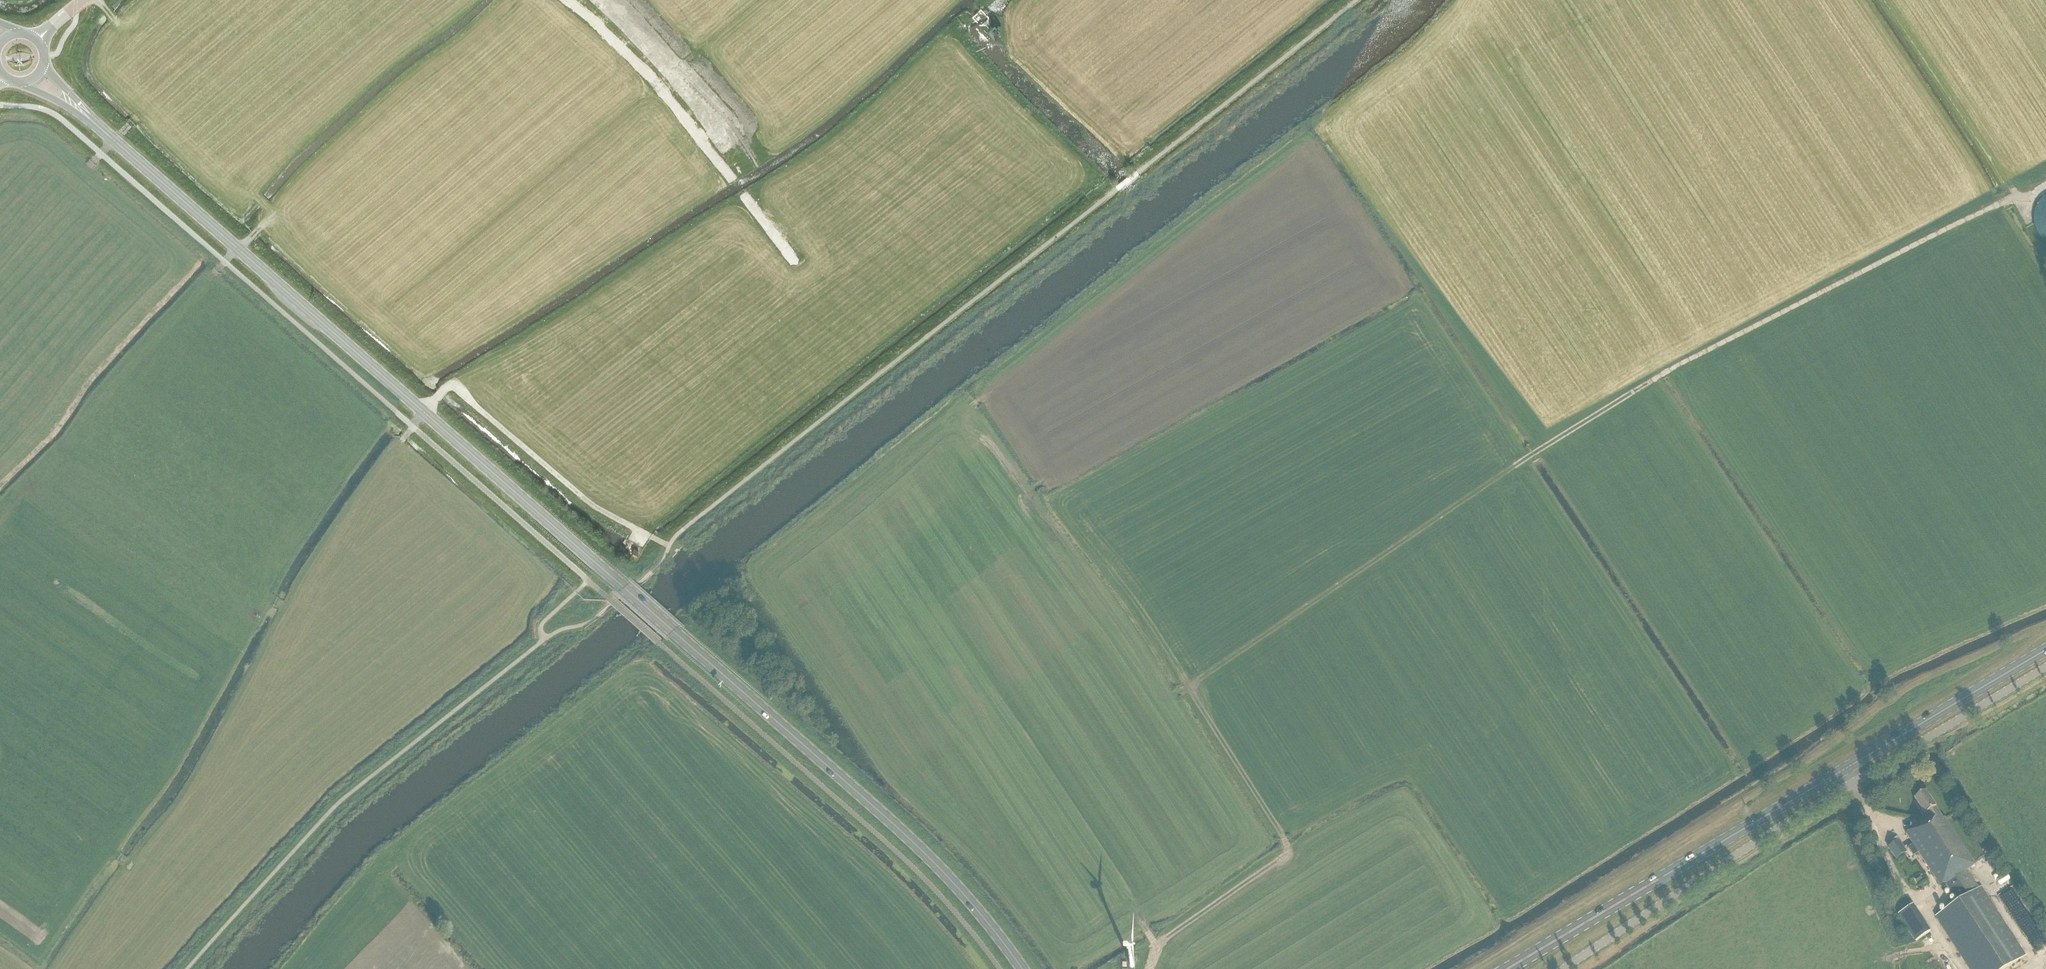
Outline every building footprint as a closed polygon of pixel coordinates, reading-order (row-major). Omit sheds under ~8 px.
[(990,32),(994,36),(999,32),(995,27),(990,32)] [(2042,199),(2038,204),(2035,210),(2034,216),(2034,223),(2035,229),(2038,235),(2042,240),(2045,242),(2045,195),(2042,199)] [(1935,808),(1936,808),(1925,793),(1914,800),(1926,817),(1927,819),(1914,828),(1915,828),(1906,834),(1940,888),(1945,885),(1957,903),(1935,917),(1969,968),(2006,968),(2026,956),(1981,887),(1979,888),(1967,870),(1975,865),(1944,818),(1942,819),(1935,808)] [(1895,860),(1906,853),(1899,841),(1888,848),(1895,860)] [(1999,908),(2019,941),(2021,940),(2025,948),(2030,945),(2006,904),(1999,908)] [(1916,942),(1930,932),(1913,905),(1898,915),(1916,942)]
